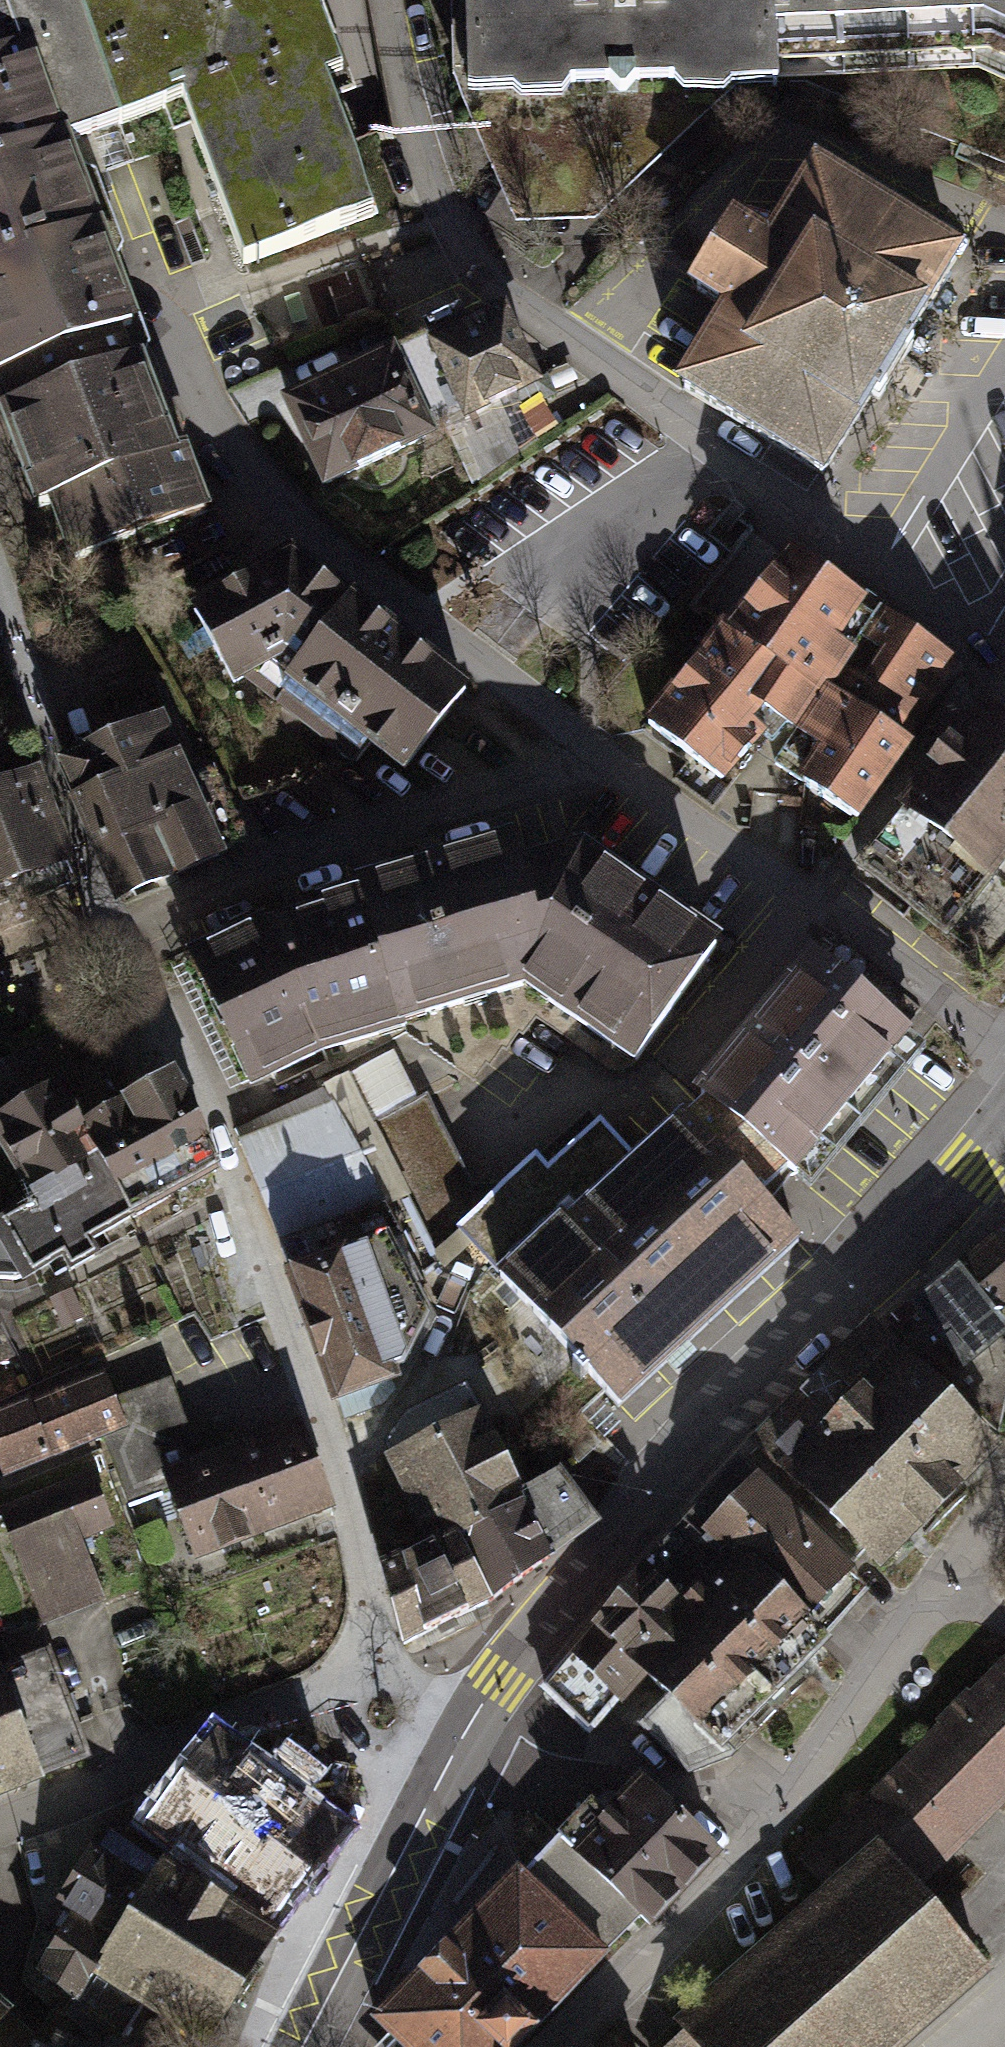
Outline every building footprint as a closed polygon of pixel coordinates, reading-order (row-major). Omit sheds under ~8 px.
[(57,563),(211,505),(192,454),(109,234),(72,137),(184,95),(215,178),(247,261),(377,212),(333,96),(355,88),(322,0),(164,0),(151,5),(149,0),(87,0),(81,2),(80,0),(54,0),(11,16),(5,2),(0,4),(0,413),(57,563)] [(459,81),(1003,63),(1004,64),(1004,0),(456,0),(459,81)] [(676,401),(815,486),(954,260),(816,175),(770,248),(736,227),(693,296),(728,317),(676,401)] [(519,321),(442,355),(481,445),(559,412),(519,321)] [(402,330),(287,382),(330,477),(445,424),(402,330)] [(787,552),(655,723),(736,785),(769,743),(868,614),(787,552)] [(237,560),(191,577),(203,609),(249,592),(237,560)] [(296,575),(207,615),(247,708),(291,689),(417,782),(478,702),(296,575)] [(822,674),(912,743),(969,673),(877,603),(868,614),(822,674)] [(769,743),(858,811),(912,743),(822,674),(769,743)] [(992,971),(1004,955),(1004,731),(981,712),(858,864),(992,971)] [(164,717),(55,766),(66,790),(97,859),(118,906),(227,857),(164,717)] [(0,788),(0,897),(77,869),(43,774),(0,788)] [(189,957),(248,1095),(323,1059),(535,994),(643,1073),(732,947),(661,897),(589,846),(527,863),(519,839),(420,874),(283,924),(189,957)] [(801,1153),(811,1161),(885,1069),(916,1030),(817,951),(712,1082),(718,1087),(801,1153)] [(351,1074),(233,1129),(279,1247),(345,1424),(374,1412),(378,1399),(406,1388),(402,1379),(410,1376),(438,1321),(397,1243),(404,1238),(388,1207),(412,1196),(351,1074)] [(471,1222),(633,1397),(798,1246),(758,1203),(801,1153),(718,1087),(683,1122),(675,1114),(631,1154),(592,1111),(515,1182),(460,1078),(413,1102),(471,1222)] [(81,1105),(2,1142),(63,1267),(226,1188),(184,1102),(99,1143),(81,1105)] [(992,1242),(961,1269),(885,1336),(921,1375),(996,1434),(1004,1399),(1004,1323),(1001,1318),(1004,1314),(1004,1258),(992,1242)] [(885,1336),(873,1323),(842,1356),(760,1442),(880,1562),(905,1536),(966,1474),(990,1449),(921,1375),(885,1336)] [(21,1379),(0,1339),(0,1390),(21,1379)] [(0,1426),(0,1447),(15,1484),(129,1440),(107,1384),(0,1426)] [(408,1419),(382,1451),(427,1549),(443,1542),(445,1547),(464,1538),(527,1508),(521,1497),(526,1494),(496,1436),(471,1392),(408,1419)] [(301,1427),(167,1476),(195,1555),(330,1505),(301,1427)] [(846,1570),(737,1463),(698,1508),(645,1568),(682,1604),(770,1692),(799,1664),(820,1644),(799,1623),(846,1570)] [(527,1508),(464,1538),(498,1610),(527,1592),(558,1567),(606,1532),(595,1518),(563,1475),(526,1494),(521,1497),(527,1508)] [(94,1480),(3,1513),(46,1630),(107,1608),(82,1541),(113,1530),(94,1480)] [(443,1542),(427,1549),(381,1571),(396,1616),(406,1656),(498,1610),(464,1538),(445,1547),(443,1542)] [(682,1604),(645,1568),(545,1689),(589,1729),(641,1669),(630,1657),(682,1604)] [(770,1692),(682,1604),(630,1657),(641,1669),(670,1697),(643,1726),(688,1772),(732,1755),(720,1743),(770,1692)] [(93,1766),(75,1721),(48,1654),(12,1668),(1,1641),(0,1641),(0,1803),(93,1766)] [(833,1894),(684,2026),(690,2032),(673,2046),(892,2046),(981,1968),(912,1890),(1004,1796),(1004,1666),(973,1698),(969,1696),(941,1724),(944,1728),(860,1813),(804,1862),(833,1894)] [(344,1834),(218,1732),(144,1822),(271,1924),(344,1834)] [(592,1806),(561,1837),(651,1924),(718,1855),(654,1794),(630,1795),(607,1818),(592,1806)] [(205,2046),(216,2046),(251,1990),(275,1952),(284,1937),(167,1862),(164,1866),(150,1859),(112,1834),(101,1851),(94,1847),(56,1909),(73,1920),(61,1942),(40,1978),(124,2043),(145,2013),(205,2046)] [(559,1846),(522,1884),(516,1878),(372,2030),(385,2042),(380,2046),(520,2046),(639,1920),(559,1846)] [(36,2042),(17,2027),(20,2022),(0,2004),(0,2046),(33,2046),(36,2042)]
